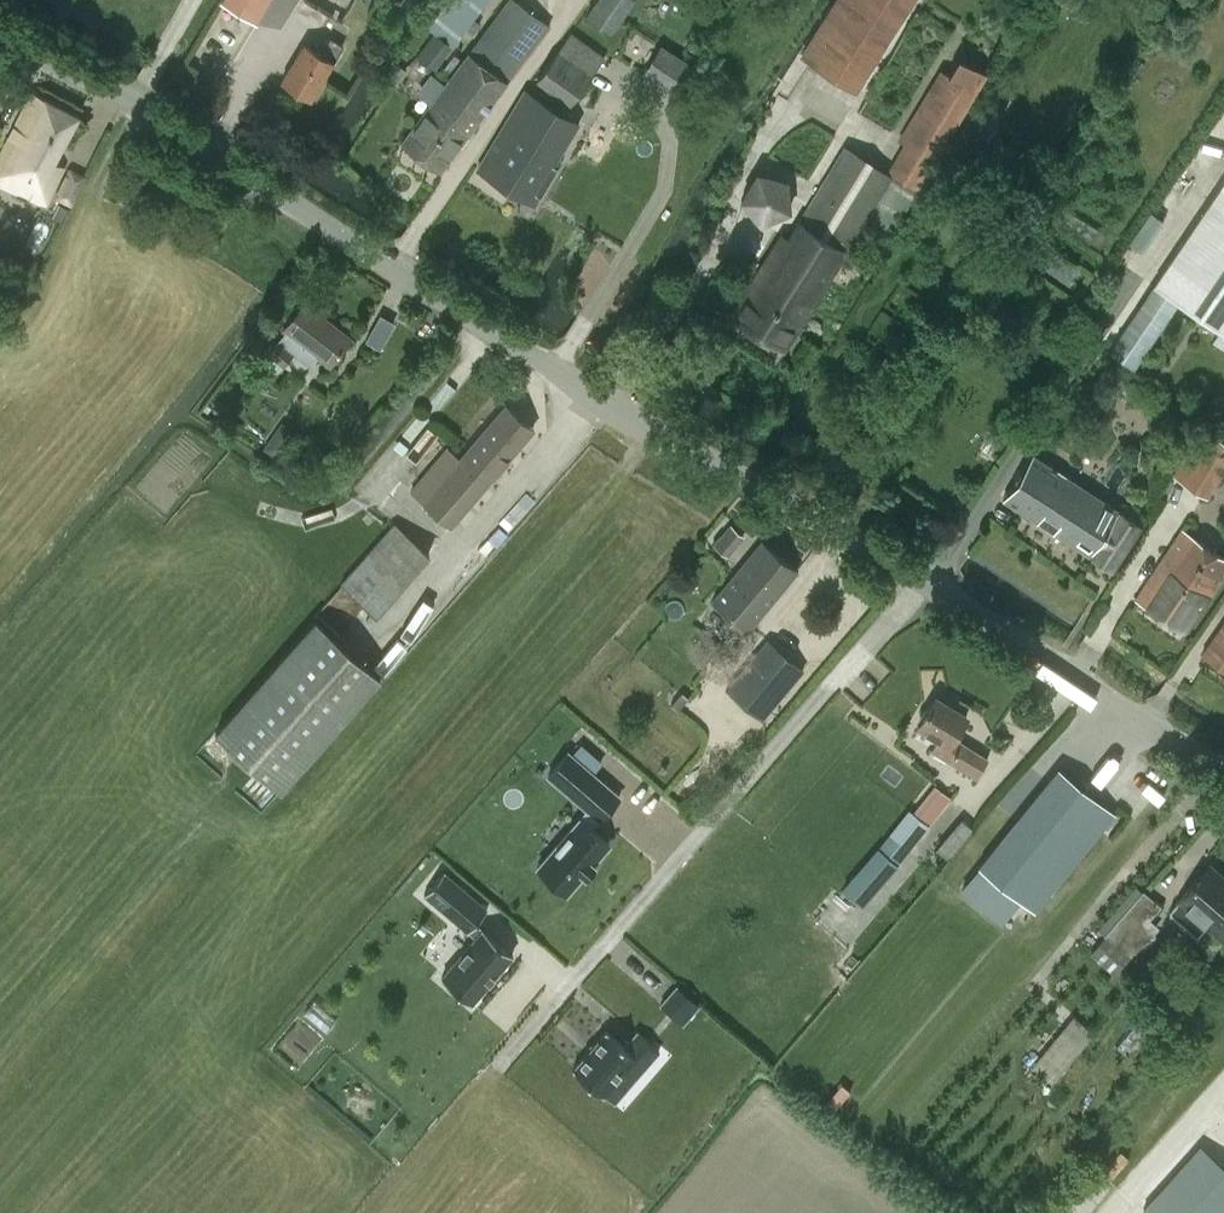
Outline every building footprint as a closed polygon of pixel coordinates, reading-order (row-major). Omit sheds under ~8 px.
[(257,14),(265,0),(233,0),(257,14)] [(401,142),(440,171),(550,24),(518,0),(508,0),(445,83),(431,72),(416,91),(431,102),(401,142)] [(417,56),(434,69),(485,0),(448,0),(428,27),(435,32),(417,56)] [(587,17),(610,33),(633,0),(599,0),(587,17)] [(803,53),(852,84),(905,0),(836,0),(803,53)] [(573,102),(602,58),(604,55),(570,32),(558,50),(538,79),(573,102)] [(304,42),(281,79),(311,97),(343,44),(330,36),(321,52),(304,42)] [(678,95),(697,66),(662,44),(643,72),(678,95)] [(782,234),(731,315),(783,348),(846,249),(845,249),(867,214),(892,229),(987,72),(959,55),(889,172),(846,145),(789,238),(782,234)] [(408,70),(394,62),(385,76),(399,84),(408,70)] [(0,155),(0,182),(46,203),(64,166),(53,160),(78,115),(32,91),(0,155)] [(524,92),(479,170),(537,203),(557,168),(553,165),(576,122),(524,92)] [(71,203),(84,176),(70,169),(57,196),(71,203)] [(757,172),(741,198),(761,221),(789,210),(787,179),(757,172)] [(1109,350),(1133,366),(1178,300),(1223,332),(1223,180),(1109,350)] [(54,218),(62,222),(68,210),(60,206),(54,218)] [(216,249),(221,241),(213,237),(208,244),(216,249)] [(330,362),(349,337),(323,317),(327,312),(308,298),(285,328),(287,329),(278,341),(276,340),(267,352),(268,352),(284,364),(284,365),(293,353),(308,364),(317,352),(330,362)] [(268,352),(260,363),(276,375),(284,364),(268,352)] [(460,458),(488,481),(533,428),(506,404),(460,458)] [(1176,472),(1208,494),(1223,470),(1223,438),(1215,432),(1192,465),(1184,460),(1176,472)] [(273,437),(263,450),(277,460),(286,447),(273,437)] [(488,481),(460,458),(448,447),(411,490),(451,524),(488,481)] [(1032,453),(1003,497),(1111,567),(1140,522),(1117,507),(1117,508),(1032,453)] [(726,552),(744,535),(730,524),(715,543),(726,552)] [(1223,575),(1223,556),(1183,528),(1135,598),(1185,632),(1223,575)] [(343,584),(376,615),(425,560),(391,529),(343,584)] [(748,629),(797,570),(762,540),(712,600),(748,629)] [(281,789),(381,676),(315,619),(216,731),(281,789)] [(1202,653),(1223,668),(1223,621),(1202,653)] [(364,655),(383,672),(409,644),(390,627),(364,655)] [(762,717),(803,669),(767,639),(727,688),(762,717)] [(678,711),(689,699),(682,694),(672,706),(678,711)] [(935,696),(918,724),(938,737),(931,749),(976,776),(988,758),(954,736),(966,716),(935,696)] [(593,773),(603,761),(581,743),(571,754),(593,773)] [(538,866),(567,891),(583,873),(585,875),(595,864),(593,862),(609,843),(590,827),(598,818),(599,819),(620,796),(593,773),(571,754),(568,752),(548,775),(588,809),(580,818),(580,817),(538,866)] [(980,865),(971,877),(1010,909),(1020,898),(1033,909),(1111,813),(1059,770),(980,865)] [(861,904),(897,864),(944,805),(928,793),(922,801),(918,798),(878,849),(843,888),(861,904)] [(947,856),(969,823),(961,817),(939,850),(947,856)] [(1169,910),(1196,934),(1204,925),(1223,942),(1223,941),(1223,874),(1211,863),(1169,910)] [(424,893),(475,937),(439,979),(469,1004),(511,955),(474,923),(486,910),(442,873),(424,893)] [(1135,885),(1097,929),(1103,934),(1105,932),(1141,890),(1135,885)] [(1103,934),(1089,950),(1115,972),(1130,954),(1156,924),(1147,916),(1158,903),(1142,889),(1141,890),(1105,932),(1103,934)] [(700,1005),(676,984),(659,1003),(683,1024),(700,1005)] [(1075,1014),(1033,1066),(1054,1083),(1096,1031),(1075,1014)] [(625,1046),(606,1030),(573,1068),(604,1095),(634,1061),(642,1068),(658,1049),(637,1031),(625,1046)] [(1089,1060),(1097,1051),(1089,1045),(1082,1054),(1089,1060)] [(1199,1146),(1143,1208),(1149,1212),(1223,1212),(1223,1168),(1199,1146)]
